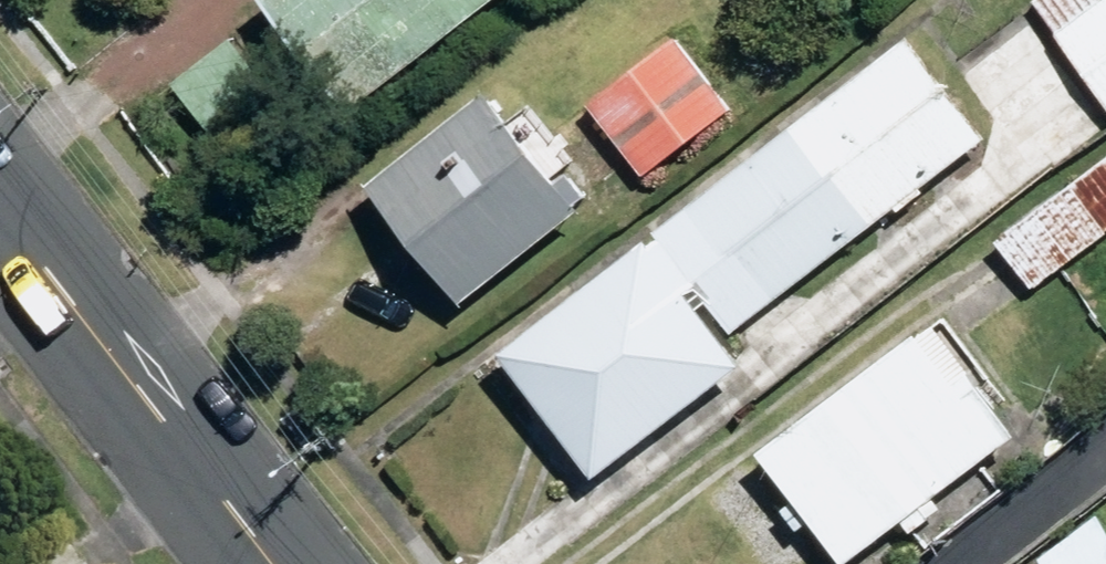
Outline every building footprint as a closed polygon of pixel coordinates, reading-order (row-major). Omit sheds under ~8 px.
[(500,0),(255,0),(251,3),(341,120),(500,0)] [(1028,7),(1105,114),(1105,0),(1037,0),(1028,7)] [(275,100),(230,41),(170,87),(215,146),(275,100)] [(671,41),(584,111),(639,179),(726,108),(671,41)] [(905,42),(494,359),(590,484),(738,370),(694,314),(704,307),(729,339),(892,213),(895,217),(922,197),(919,193),(984,143),(905,42)] [(454,309),(577,218),(571,210),(582,202),(560,173),(571,165),(541,125),(520,141),(487,97),(363,189),(454,309)] [(993,243),(1030,291),(1105,234),(1105,158),(993,243)] [(1012,440),(926,329),(753,460),(833,563),(849,563),(1012,440)] [(1097,516),(1038,562),(1039,563),(1105,563),(1105,534),(1097,516)]
